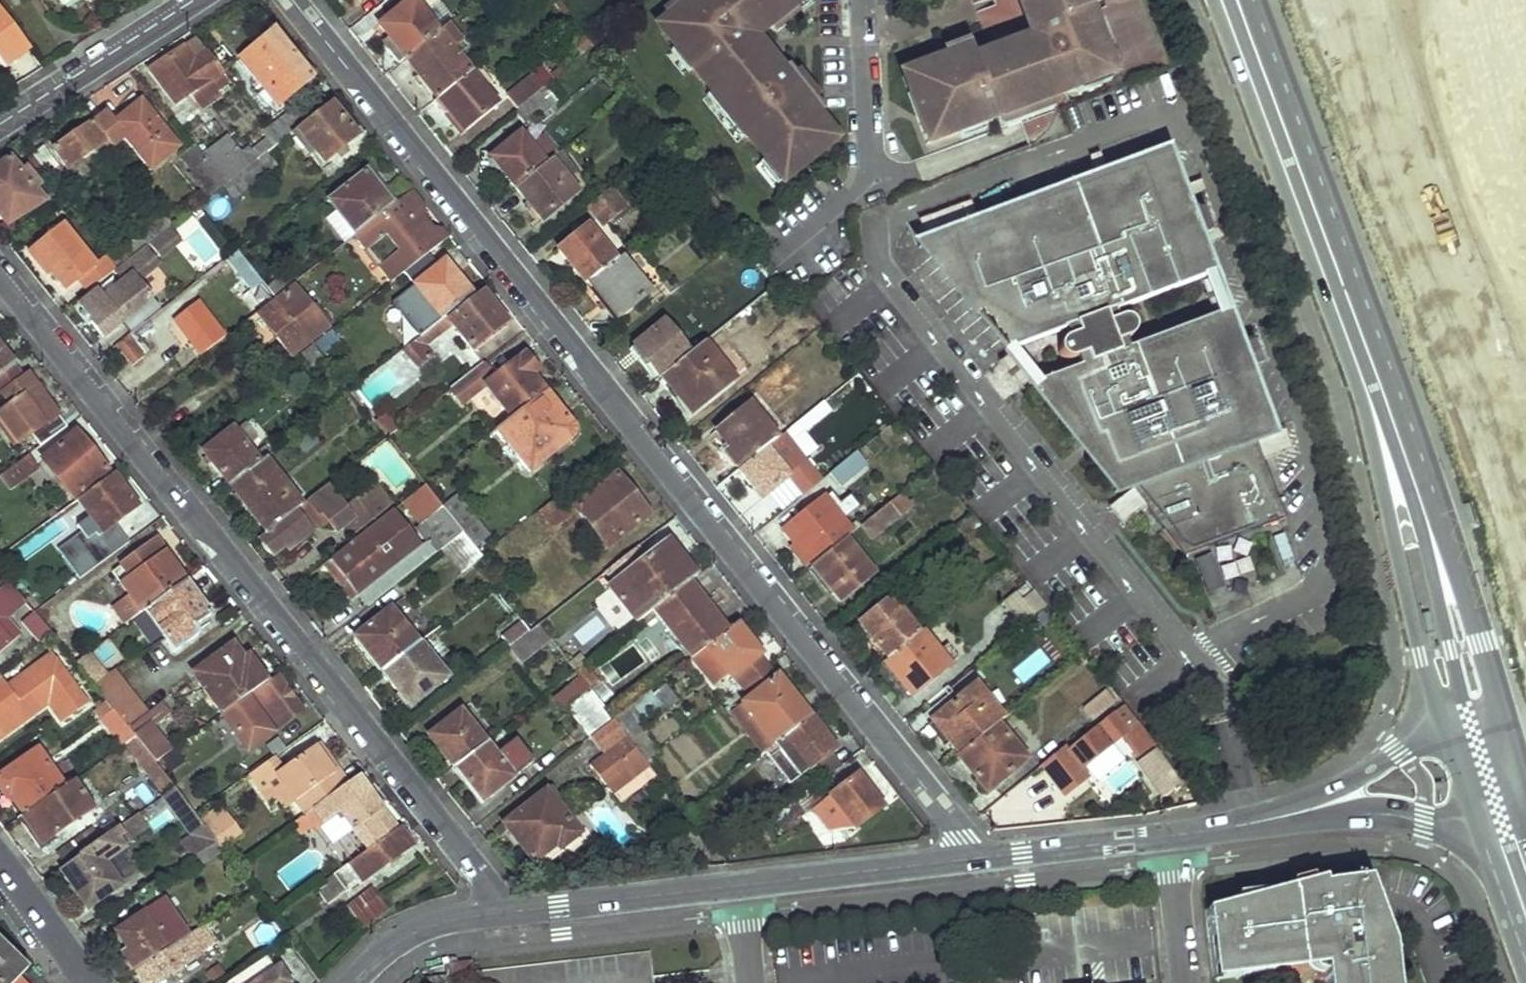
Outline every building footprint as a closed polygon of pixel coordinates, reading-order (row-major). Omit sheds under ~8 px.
[(413,0),(412,0),(378,26),(405,60),(439,33),(413,0)] [(747,139),(749,136),(766,157),(763,159),(782,183),(833,143),(815,120),(823,113),(787,68),(779,74),(760,51),(754,56),(738,35),(747,27),(756,37),(802,0),(690,0),(680,8),(683,11),(663,27),(677,44),(674,47),(693,71),(695,69),(712,89),(709,92),(747,139)] [(1034,29),(1041,27),(1044,35),(977,60),(972,48),(913,71),(920,88),(909,92),(929,144),(1007,114),(1008,118),(1042,105),(1041,101),(1105,77),(1112,63),(1091,9),(1096,7),(1094,0),(1024,0),(1034,29)] [(3,18),(0,20),(0,43),(6,53),(21,44),(3,18)] [(311,78),(274,32),(240,58),(260,83),(254,87),(259,92),(264,89),(273,100),(278,104),(311,78)] [(470,73),(439,33),(405,60),(436,100),(438,98),(470,73)] [(222,73),(208,52),(194,61),(184,47),(148,70),(175,104),(208,83),(222,73)] [(516,103),(545,83),(535,69),(507,90),(516,103)] [(228,82),(222,73),(208,83),(214,92),(228,82)] [(496,106),(470,73),(438,98),(448,110),(465,131),(496,106)] [(273,100),(264,89),(259,92),(256,95),(266,107),(273,100)] [(551,108),(539,92),(518,109),(528,122),(543,111),(544,113),(551,108)] [(113,123),(104,112),(92,120),(93,122),(113,148),(125,138),(151,171),(179,147),(143,101),(113,123)] [(357,137),(329,101),(301,122),(295,127),(324,163),(357,137)] [(291,109),(270,125),(280,138),(287,133),(295,127),(301,122),(291,109)] [(465,131),(448,110),(443,113),(459,135),(465,131)] [(652,126),(643,115),(638,119),(647,130),(652,126)] [(113,148),(93,122),(55,149),(73,172),(107,149),(111,154),(116,151),(113,148)] [(270,125),(268,123),(259,130),(266,138),(241,158),(232,147),(212,162),(229,182),(245,170),(282,140),(280,138),(270,125)] [(300,150),(287,133),(280,138),(282,140),(245,170),(255,182),(280,162),(283,165),(300,150)] [(521,135),(491,158),(516,188),(551,159),(556,156),(540,137),(529,145),(521,135)] [(45,146),(33,155),(56,186),(68,177),(45,146)] [(219,172),(198,146),(183,159),(193,170),(190,172),(200,185),(201,184),(206,190),(211,186),(206,181),(219,172)] [(578,193),(551,159),(516,188),(543,222),(578,193)] [(11,160),(0,166),(0,216),(7,225),(43,201),(34,190),(40,186),(36,180),(29,184),(11,160)] [(1161,164),(937,247),(1017,348),(1064,331),(1067,339),(1063,341),(1060,344),(1058,348),(1058,352),(1060,356),(1063,360),(1067,361),(1071,360),(1074,360),(1078,369),(1044,382),(1124,482),(1183,556),(1284,519),(1253,435),(1211,320),(1125,352),(1122,342),(1125,341),(1129,339),(1131,337),(1132,332),(1131,327),(1128,323),(1125,321),(1121,320),(1117,319),(1114,320),(1111,313),(1203,279),(1161,164)] [(386,187),(370,167),(329,201),(355,235),(398,202),(386,187)] [(413,190),(402,175),(386,187),(398,202),(413,190)] [(398,202),(355,235),(392,283),(404,273),(428,254),(443,243),(429,227),(426,229),(423,225),(424,216),(420,210),(425,205),(413,190),(398,202)] [(610,190),(588,207),(601,223),(623,206),(610,190)] [(95,267),(62,226),(33,250),(66,291),(77,282),(85,292),(116,268),(108,257),(95,267)] [(182,239),(172,226),(152,242),(161,255),(182,239)] [(616,262),(588,227),(564,247),(558,251),(572,267),(586,286),(616,262)] [(246,238),(242,233),(233,239),(237,245),(246,238)] [(122,243),(106,255),(108,257),(116,268),(117,269),(133,257),(122,243)] [(1017,348),(937,247),(930,250),(1010,350),(1017,348)] [(157,264),(144,249),(133,257),(117,269),(116,270),(125,281),(103,299),(98,293),(81,306),(93,320),(91,323),(103,338),(150,299),(135,281),(157,264)] [(267,290),(237,251),(226,260),(257,298),(249,303),(256,312),(275,298),(267,290)] [(438,265),(428,254),(404,273),(429,302),(414,313),(429,329),(441,320),(443,318),(442,317),(471,294),(445,261),(438,265)] [(651,290),(622,257),(616,262),(586,286),(602,305),(608,300),(620,315),(651,290)] [(1525,307),(1525,274),(1518,276),(1525,307)] [(267,290),(275,298),(292,285),(285,276),(267,290)] [(678,288),(670,279),(662,286),(669,295),(678,288)] [(294,288),(276,301),(311,342),(328,329),(294,288)] [(504,319),(483,293),(449,321),(451,324),(471,348),(504,319)] [(276,301),(275,298),(256,312),(293,357),(311,342),(276,301)] [(198,301),(174,320),(201,355),(225,337),(198,301)] [(1261,433),(1218,317),(1211,320),(1253,435),(1261,433)] [(684,338),(668,319),(634,346),(659,377),(661,376),(689,354),(679,343),(684,338)] [(444,325),(441,320),(429,329),(426,331),(432,339),(451,324),(449,321),(444,325)] [(341,342),(331,330),(312,344),(322,357),(341,342)] [(432,339),(426,331),(413,342),(415,347),(407,354),(416,366),(439,349),(432,339)] [(732,380),(702,343),(689,354),(661,376),(690,413),(732,380)] [(322,357),(312,344),(301,354),(315,370),(326,362),(322,357)] [(0,345),(0,391),(2,394),(25,378),(0,345)] [(145,355),(138,346),(124,355),(132,366),(145,355)] [(507,368),(496,353),(484,362),(496,378),(507,368)] [(496,378),(484,362),(451,389),(463,404),(487,387),(511,419),(545,393),(530,377),(537,370),(525,354),(507,368),(496,378)] [(29,375),(25,378),(2,394),(11,406),(0,414),(0,423),(16,446),(32,434),(40,446),(67,427),(29,375)] [(1044,382),(1037,384),(1117,485),(1124,482),(1044,382)] [(571,426),(545,393),(511,419),(496,430),(529,472),(566,442),(571,437),(572,432),(571,426)] [(772,434),(749,406),(716,433),(729,450),(725,453),(739,471),(766,450),(790,430),(785,424),(772,434)] [(259,462),(232,430),(203,452),(230,486),(259,462)] [(108,471),(76,433),(43,462),(73,500),(108,471)] [(773,459),(766,450),(739,471),(755,491),(760,489),(765,496),(788,478),(786,476),(802,462),(790,446),(773,459)] [(29,455),(0,475),(0,478),(9,490),(39,469),(29,455)] [(861,469),(851,457),(827,477),(835,489),(861,469)] [(303,505),(265,458),(259,462),(230,486),(267,533),(303,505)] [(137,508),(112,475),(77,502),(89,518),(82,524),(85,529),(91,525),(100,536),(137,508)] [(648,515),(617,475),(575,508),(607,548),(648,515)] [(441,507),(426,485),(412,495),(430,517),(417,527),(438,552),(442,549),(463,533),(441,507)] [(390,505),(374,486),(338,513),(353,534),(390,505)] [(331,505),(321,491),(303,505),(267,533),(259,540),(272,556),(307,529),(302,524),(317,512),(318,515),(331,505)] [(477,522),(456,495),(441,507),(463,533),(477,522)] [(907,504),(900,495),(859,528),(870,540),(915,505),(912,501),(907,504)] [(853,533),(824,498),(782,533),(810,567),(844,540),(853,533)] [(557,499),(540,513),(552,528),(569,514),(557,499)] [(421,545),(394,510),(329,560),(357,595),(421,545)] [(481,556),(463,533),(442,549),(462,573),(482,558),(481,556)] [(872,575),(844,540),(810,567),(825,584),(828,581),(836,590),(832,593),(839,602),(872,575)] [(186,581),(157,541),(114,573),(129,595),(115,606),(127,624),(145,611),(186,581)] [(683,566),(665,543),(609,588),(637,624),(653,612),(688,584),(677,571),(683,566)] [(1206,591),(1222,584),(1213,563),(1197,569),(1206,591)] [(1028,580),(1001,599),(1018,623),(1045,604),(1028,580)] [(6,581),(0,586),(0,614),(12,604),(10,603),(18,595),(6,581)] [(211,615),(186,581),(145,611),(175,651),(199,635),(194,628),(211,615)] [(699,597),(688,584),(653,612),(690,659),(692,657),(726,630),(717,620),(713,615),(709,616),(706,618),(697,606),(699,602),(699,597)] [(917,635),(890,601),(859,626),(876,647),(870,652),(881,664),(917,635)] [(418,643),(390,607),(353,636),(382,672),(418,643)] [(44,625),(35,612),(23,621),(39,642),(51,633),(44,625)] [(582,645),(606,628),(595,612),(571,629),(582,645)] [(76,639),(56,615),(44,625),(51,633),(64,648),(76,639)] [(530,632),(521,622),(501,638),(508,648),(530,632)] [(752,645),(735,623),(726,630),(692,657),(715,687),(728,676),(730,678),(751,661),(742,652),(752,645)] [(548,640),(538,626),(530,632),(508,648),(520,663),(548,640)] [(12,643),(0,629),(0,653),(12,643)] [(949,667),(921,632),(917,635),(881,664),(909,700),(949,667)] [(447,677),(420,641),(418,643),(382,672),(409,707),(447,677)] [(556,650),(550,643),(546,645),(552,652),(556,650)] [(610,685),(646,661),(635,644),(599,667),(610,685)] [(760,654),(752,645),(742,652),(751,661),(760,654)] [(248,667),(232,646),(193,675),(221,714),(267,681),(254,664),(248,667)] [(1026,681),(1051,662),(1039,648),(1015,668),(1026,681)] [(46,650),(3,683),(0,679),(0,735),(48,699),(63,719),(85,702),(46,650)] [(751,661),(730,678),(742,693),(772,670),(760,654),(751,661)] [(598,681),(585,665),(575,673),(588,689),(598,681)] [(87,666),(81,670),(113,709),(135,736),(155,762),(171,750),(150,722),(147,723),(143,718),(150,712),(116,670),(104,678),(95,666),(89,669),(87,666)] [(772,670),(742,693),(747,699),(776,675),(772,670)] [(809,718),(776,675),(747,699),(740,704),(774,746),(809,718)] [(302,712),(277,677),(222,716),(230,727),(255,710),(272,733),(302,712)] [(677,701),(666,686),(656,694),(667,708),(677,701)] [(1003,720),(975,686),(928,724),(956,757),(961,754),(995,726),(1003,720)] [(612,720),(588,689),(566,707),(591,737),(612,720)] [(1114,704),(1106,693),(1084,711),(1092,722),(1114,704)] [(740,704),(730,712),(764,753),(766,752),(774,746),(740,704)] [(135,736),(113,709),(101,718),(123,745),(124,744),(135,736)] [(450,720),(440,727),(445,734),(434,743),(453,768),(485,743),(460,712),(458,713),(457,711),(448,718),(450,720)] [(650,743),(624,711),(612,720),(637,750),(638,753),(650,743)] [(1064,797),(1087,779),(1080,770),(1126,733),(1112,716),(1065,754),(1062,750),(1040,768),(1064,797)] [(791,784),(834,750),(809,718),(774,746),(766,752),(791,784)] [(635,751),(637,750),(612,720),(591,737),(606,755),(592,765),(611,792),(646,767),(635,751)] [(1024,762),(995,726),(961,754),(977,774),(972,777),(985,794),(1024,762)] [(428,736),(434,743),(445,734),(440,727),(428,736)] [(155,762),(135,736),(124,744),(163,795),(174,787),(155,762)] [(496,754),(486,742),(485,743),(453,768),(481,802),(514,776),(513,776),(532,761),(515,739),(496,754)] [(347,784),(317,743),(275,774),(295,801),(304,815),(310,812),(347,784)] [(1159,797),(1181,783),(1156,746),(1134,760),(1159,797)] [(38,751),(0,776),(0,787),(6,797),(11,794),(25,813),(64,786),(38,751)] [(295,801),(275,774),(264,782),(283,809),(295,801)] [(881,808),(857,776),(830,796),(854,829),(881,808)] [(396,828),(358,777),(347,784),(310,812),(319,823),(341,808),(369,847),(396,828)] [(93,808),(74,779),(64,786),(25,813),(22,815),(44,842),(93,808)] [(196,813),(174,787),(163,795),(194,835),(182,843),(191,858),(217,841),(209,832),(196,813)] [(821,802),(813,789),(796,803),(805,815),(821,802)] [(579,833),(545,791),(503,825),(532,861),(556,844),(559,848),(579,833)] [(805,815),(796,803),(772,821),(782,833),(805,815)] [(147,827),(139,814),(78,855),(79,857),(61,869),(88,908),(122,885),(105,861),(124,848),(121,845),(147,827)] [(229,819),(209,832),(217,841),(220,846),(239,833),(229,819)] [(411,845),(399,826),(396,828),(369,847),(334,873),(347,892),(411,845)] [(217,841),(191,858),(197,867),(224,851),(220,846),(217,841)] [(1293,887),(1294,894),(1249,899),(1249,904),(1208,909),(1215,967),(1257,962),(1257,968),(1305,963),(1304,956),(1325,953),(1329,982),(1393,982),(1385,913),(1378,914),(1376,893),(1379,890),(1369,878),(1293,887)] [(389,911),(374,889),(349,905),(364,928),(389,911)] [(165,940),(146,912),(116,931),(131,952),(125,956),(135,970),(170,947),(165,940)] [(256,941),(274,942),(274,925),(257,924),(256,941)] [(201,925),(189,934),(170,947),(135,970),(144,982),(158,982),(202,954),(200,952),(214,943),(201,925)] [(189,934),(184,927),(165,940),(170,947),(189,934)] [(21,977),(30,967),(0,937),(0,982),(15,982),(21,977)] [(266,957),(228,982),(290,982),(279,966),(275,969),(266,957)] [(457,964),(459,982),(477,982),(474,962),(457,964)]
